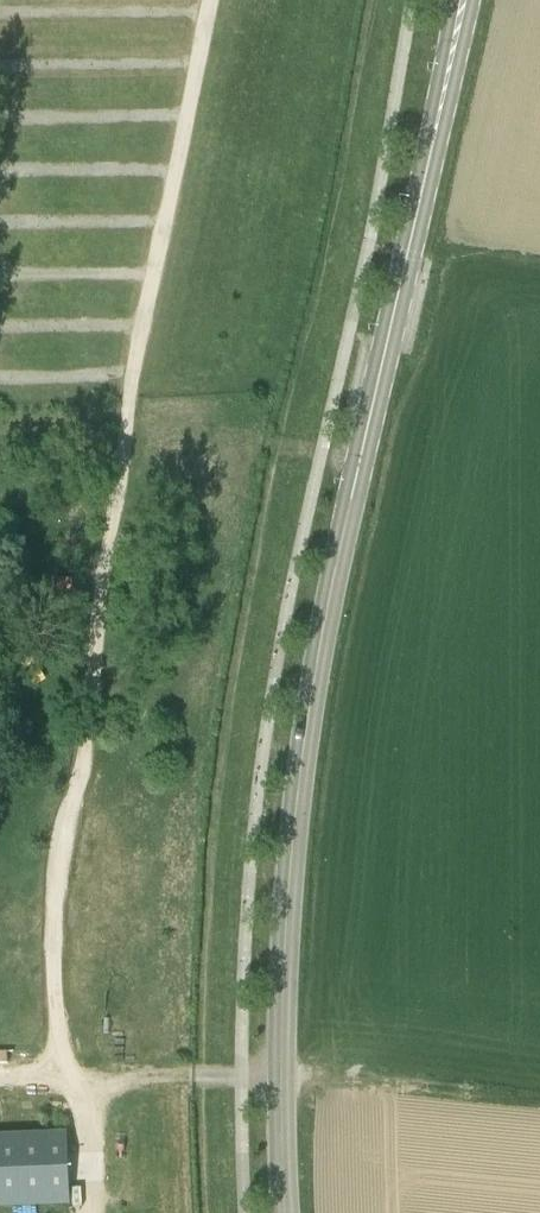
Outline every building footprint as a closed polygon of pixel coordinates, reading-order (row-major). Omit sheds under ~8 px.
[(67,1132),(0,1134),(0,1207),(70,1204),(67,1132)]
